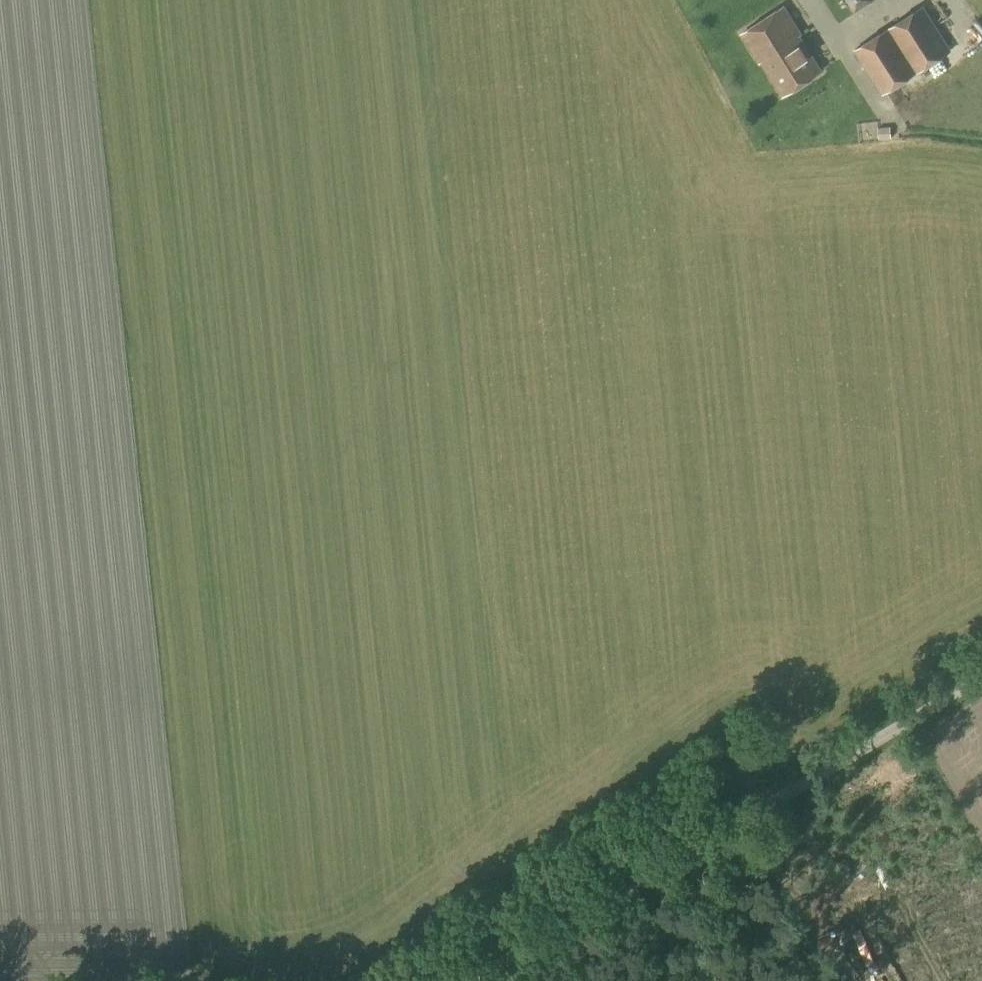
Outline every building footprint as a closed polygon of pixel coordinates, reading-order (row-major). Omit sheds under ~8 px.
[(882,94),(950,51),(922,7),(855,50),(882,94)] [(800,34),(784,8),(742,34),(759,63),(764,61),(780,87),(820,63),(801,33),(800,34)] [(914,85),(926,94),(940,75),(927,66),(914,85)]
